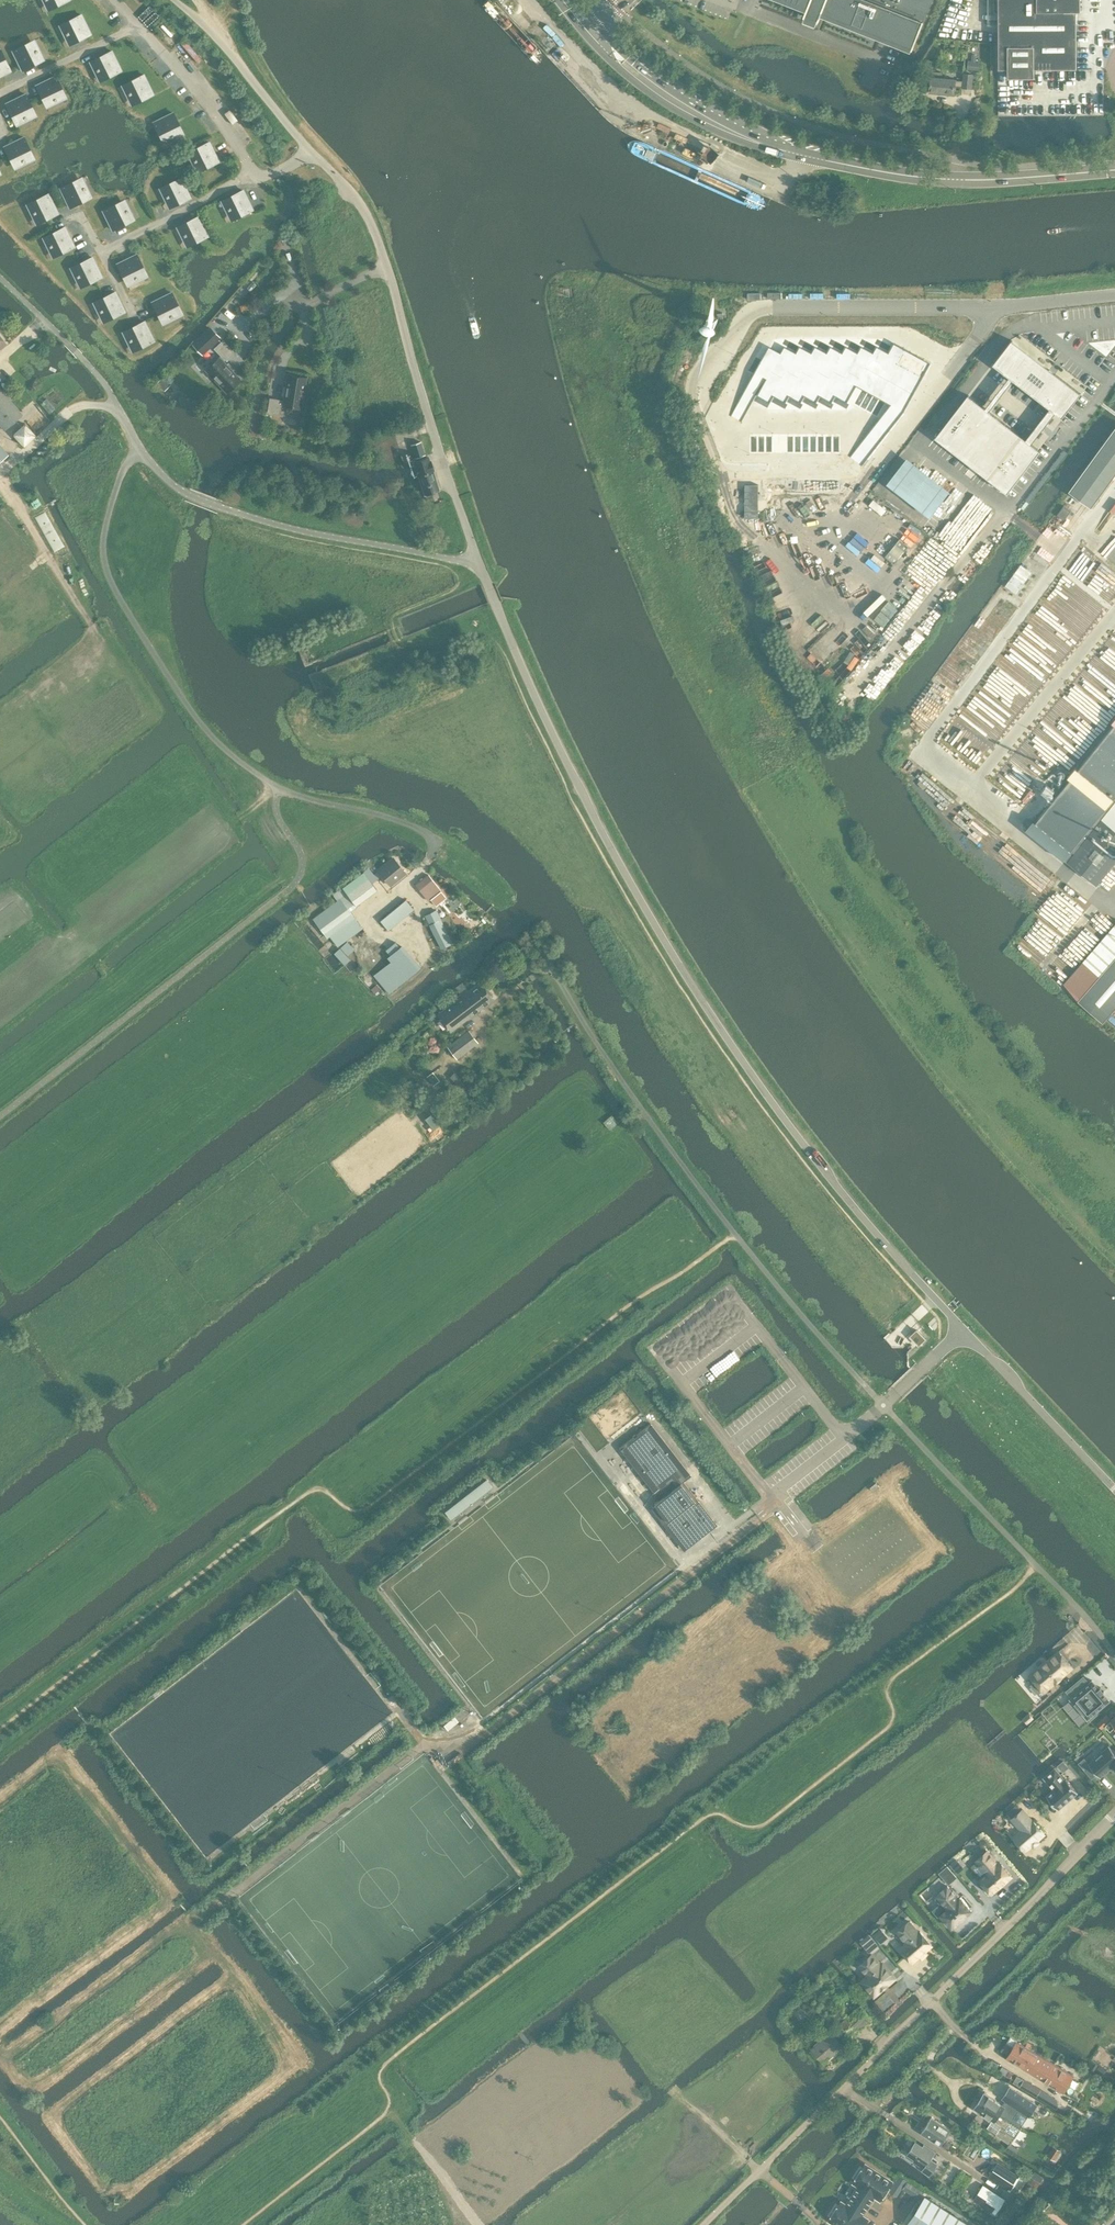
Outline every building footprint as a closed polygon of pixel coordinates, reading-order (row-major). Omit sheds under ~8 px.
[(822,18),(910,53),(912,49),(913,50),(924,21),(932,0),(774,0),(807,13),(805,17),(807,18),(805,23),(817,28),(818,23),(820,23),(822,18)] [(1010,79),(1035,79),(1035,69),(1077,69),(1077,13),(1082,13),(1082,0),(1000,0),(1000,15),(995,10),(995,0),(988,0),(989,10),(989,26),(999,25),(1000,71),(1009,70),(1010,79)] [(63,27),(70,42),(83,35),(84,38),(91,35),(81,15),(74,18),(76,21),(63,27)] [(13,51),(23,70),(29,67),(28,65),(41,58),(34,44),(21,50),(19,47),(13,51)] [(100,78),(113,72),(115,74),(121,71),(112,51),(105,54),(106,57),(93,63),(100,78)] [(11,71),(8,64),(5,65),(0,55),(0,76),(11,71)] [(972,61),(969,60),(968,70),(979,71),(980,62),(976,61),(977,55),(973,55),(972,61)] [(963,81),(958,81),(958,80),(943,78),(943,73),(927,71),(926,83),(931,83),(930,92),(930,94),(956,97),(958,86),(963,86),(963,88),(972,89),(974,75),(964,73),(963,81)] [(125,87),(132,102),(145,95),(147,98),(153,95),(144,75),(137,78),(138,81),(125,87)] [(42,91),(48,104),(63,97),(57,84),(59,83),(56,76),(36,86),(39,92),(42,91)] [(12,109),(19,122),(33,115),(27,102),(29,101),(26,94),(6,104),(9,110),(12,109)] [(159,128),(166,141),(180,134),(174,121),(176,119),(173,113),(153,122),(157,129),(159,128)] [(16,165),(31,158),(25,145),(27,144),(24,137),(4,147),(8,154),(10,152),(16,165)] [(191,154),(198,169),(211,162),(212,165),(219,162),(209,142),(202,145),(204,148),(191,154)] [(163,190),(170,205),(183,198),(184,201),(191,197),(181,178),(175,181),(176,184),(163,190)] [(60,188),(70,208),(77,204),(75,202),(88,196),(81,181),(68,187),(67,185),(60,188)] [(824,188),(822,195),(835,198),(837,192),(824,188)] [(224,202),(232,217),(245,211),(246,213),(253,210),(243,190),(236,193),(237,196),(224,202)] [(37,221),(50,214),(51,217),(58,213),(48,194),(42,197),(43,200),(30,206),(37,221)] [(119,227),(118,224),(131,218),(124,203),(111,210),(110,207),(103,210),(113,230),(119,227)] [(180,229),(187,243),(200,237),(202,239),(208,236),(199,216),(192,220),(193,222),(180,229)] [(46,239),(54,254),(67,247),(68,250),(74,247),(65,227),(58,230),(59,233),(46,239)] [(123,269),(129,282),(144,275),(138,262),(140,261),(137,254),(117,264),(120,271),(123,269)] [(74,269),(81,284),(94,278),(95,280),(102,277),(92,257),(86,260),(87,263),(74,269)] [(97,304),(104,319),(117,312),(118,315),(125,312),(115,292),(108,295),(110,298),(97,304)] [(158,308),(164,321),(179,314),(173,301),(175,299),(172,293),(152,302),(155,309),(158,308)] [(126,333),(133,348),(146,342),(147,344),(154,341),(144,321),(138,325),(139,327),(126,333)] [(211,328),(193,344),(200,352),(209,343),(212,345),(220,338),(211,328)] [(1012,340),(993,364),(1009,377),(985,408),(968,395),(935,438),(1006,492),(1039,450),(1031,444),(1055,413),(1062,418),(1081,393),(1055,374),(1049,369),(1048,371),(1042,367),(1011,343),(1013,341),(1012,340)] [(215,348),(224,359),(233,351),(223,341),(215,348)] [(770,347),(754,376),(765,382),(758,395),(770,401),(774,395),(786,401),(789,395),(801,401),(805,395),(816,401),(820,395),(832,401),(835,395),(847,401),(856,385),(903,411),(930,363),(894,344),(889,353),(877,347),(874,353),(862,347),(858,353),(847,347),(843,353),(831,347),(828,353),(816,347),(812,353),(800,347),(797,353),(785,347),(781,353),(770,347)] [(206,370),(227,393),(241,379),(220,357),(206,370)] [(280,405),(283,405),(302,408),(307,378),(288,375),(283,400),(270,398),(268,412),(279,414),(280,405)] [(5,430),(22,415),(0,389),(0,424),(5,430)] [(1070,491),(1092,507),(1114,475),(1114,428),(1070,491)] [(412,444),(416,458),(425,455),(421,442),(412,444)] [(8,455),(0,445),(0,462),(8,455)] [(434,470),(431,461),(430,462),(428,457),(415,461),(417,467),(416,467),(419,474),(425,494),(439,490),(433,470),(434,470)] [(759,485),(745,484),(745,518),(758,518),(759,485)] [(1071,511),(1064,506),(1057,515),(1064,520),(1071,511)] [(884,556),(893,564),(907,546),(898,539),(884,556)] [(1026,829),(1067,863),(1096,886),(1114,862),(1114,718),(1112,722),(1114,724),(1078,769),(1076,767),(1068,777),(1070,779),(1036,822),(1033,820),(1026,829)] [(378,870),(374,874),(377,879),(382,875),(391,885),(405,873),(393,858),(378,870)] [(337,900),(313,918),(327,938),(330,936),(337,946),(362,928),(349,911),(340,899),(347,893),(357,905),(377,890),(372,883),(377,879),(374,874),(369,868),(343,887),(333,894),(337,900)] [(428,875),(416,885),(428,900),(430,899),(436,906),(446,898),(440,891),(441,891),(428,875)] [(406,900),(380,920),(388,930),(413,909),(406,900)] [(426,915),(442,948),(459,940),(447,916),(442,918),(437,910),(426,915)] [(1062,985),(1101,1020),(1104,1022),(1114,1009),(1114,925),(1062,985)] [(347,942),(340,947),(348,955),(354,950),(347,942)] [(394,942),(384,951),(389,956),(399,948),(394,942)] [(341,949),(335,954),(345,965),(351,961),(341,949)] [(383,967),(374,975),(389,993),(398,986),(383,967)] [(460,997),(437,1014),(450,1031),(494,998),(481,981),(469,991),(462,982),(455,988),(460,994),(458,996),(460,997)] [(447,1047),(456,1058),(478,1042),(469,1030),(447,1047)] [(919,1329),(913,1335),(921,1344),(928,1337),(919,1329)] [(653,1507),(686,1549),(717,1525),(683,1482),(691,1475),(650,1423),(636,1434),(637,1435),(634,1438),(633,1436),(619,1448),(655,1494),(656,1493),(660,1498),(653,1503),(655,1506),(653,1507)] [(876,1482),(870,1487),(873,1491),(880,1486),(876,1482)] [(1031,1685),(1038,1693),(1043,1689),(1044,1691),(1055,1682),(1061,1677),(1061,1676),(1072,1667),(1059,1651),(1031,1675),(1036,1681),(1031,1685)] [(1084,1676),(1067,1691),(1068,1692),(1072,1697),(1072,1698),(1071,1698),(1070,1699),(1071,1700),(1087,1718),(1088,1719),(1089,1718),(1091,1720),(1097,1714),(1096,1712),(1106,1703),(1109,1701),(1110,1700),(1109,1699),(1109,1700),(1103,1693),(1104,1691),(1103,1691),(1101,1688),(1101,1687),(1099,1688),(1093,1681),(1092,1680),(1091,1681),(1092,1681),(1089,1683),(1084,1678),(1085,1678),(1084,1676)] [(1029,1713),(1023,1718),(1027,1723),(1033,1718),(1029,1713)] [(1107,1714),(1097,1723),(1102,1728),(1105,1725),(1112,1719),(1107,1714)] [(1105,1725),(1111,1731),(1114,1727),(1114,1717),(1105,1725)] [(1079,1763),(1092,1778),(1093,1777),(1097,1773),(1100,1777),(1114,1765),(1114,1753),(1109,1746),(1089,1763),(1085,1758),(1080,1762),(1079,1763)] [(1064,1770),(1068,1767),(1063,1761),(1058,1765),(1062,1770),(1064,1770)] [(1054,1808),(1056,1807),(1058,1809),(1078,1792),(1066,1779),(1065,1780),(1055,1768),(1044,1777),(1054,1789),(1046,1796),(1052,1802),(1051,1804),(1054,1808)] [(1013,1837),(1025,1851),(1045,1834),(1033,1820),(1032,1820),(1023,1809),(1022,1810),(1018,1806),(1009,1814),(1012,1818),(1012,1819),(1021,1830),(1020,1831),(1017,1830),(1014,1833),(1015,1836),(1013,1837)] [(985,1885),(992,1893),(999,1886),(999,1887),(1005,1882),(1004,1882),(1011,1876),(1000,1862),(998,1864),(987,1851),(977,1860),(988,1873),(977,1882),(982,1888),(985,1885)] [(951,1864),(958,1873),(964,1868),(956,1859),(951,1864)] [(940,1873),(949,1884),(956,1877),(947,1866),(940,1873)] [(934,1896),(926,1902),(938,1917),(941,1915),(952,1928),(972,1910),(960,1897),(959,1898),(948,1886),(940,1877),(927,1888),(934,1896)] [(900,1948),(912,1962),(932,1945),(920,1931),(919,1932),(909,1921),(897,1931),(907,1942),(900,1948)] [(879,1926),(872,1932),(881,1942),(888,1937),(879,1926)] [(870,1934),(861,1941),(869,1951),(878,1944),(870,1934)] [(866,1984),(874,1994),(881,1988),(882,1989),(887,1984),(887,1983),(894,1977),(883,1964),(881,1965),(872,1954),(869,1957),(867,1955),(862,1959),(863,1961),(860,1964),(870,1975),(863,1981),(866,1984)] [(830,2015),(838,2025),(850,2038),(872,2018),(861,2005),(848,2016),(839,2007),(830,2015)] [(832,2031),(812,2048),(824,2062),(843,2045),(832,2031)] [(1074,2075),(1017,2041),(1007,2058),(1063,2092),(1074,2075)] [(1024,2079),(1020,2086),(1037,2096),(1041,2089),(1024,2079)] [(985,2092),(980,2100),(1000,2113),(1022,2128),(1030,2116),(1031,2116),(1038,2105),(1011,2088),(1004,2098),(1007,2100),(1004,2105),(985,2092)] [(1041,2089),(1037,2096),(1056,2106),(1057,2105),(1055,2098),(1041,2089)] [(980,2100),(974,2108),(992,2120),(987,2127),(996,2133),(996,2134),(1011,2144),(1022,2128),(1000,2113),(980,2100)] [(931,2117),(921,2133),(940,2146),(951,2129),(931,2117)] [(1095,2119),(1092,2124),(1096,2128),(1100,2123),(1095,2119)] [(922,2169),(930,2175),(937,2164),(930,2159),(935,2152),(929,2148),(928,2150),(915,2141),(907,2153),(917,2159),(915,2161),(924,2167),(922,2169)] [(1061,2150),(1054,2145),(1048,2155),(1055,2159),(1061,2150)] [(1020,2176),(998,2162),(988,2176),(1010,2191),(1020,2176)] [(859,2185),(853,2195),(869,2205),(875,2195),(881,2199),(893,2181),(866,2164),(863,2168),(860,2166),(854,2176),(857,2178),(854,2182),(859,2185)] [(907,2180),(899,2175),(889,2191),(897,2196),(907,2180)] [(924,2191),(908,2181),(903,2188),(919,2199),(924,2191)] [(1005,2199),(983,2184),(973,2199),(996,2213),(1005,2199)] [(830,2219),(838,2224),(864,2224),(868,2218),(863,2215),(869,2205),(853,2195),(847,2204),(841,2201),(839,2205),(836,2203),(829,2213),(832,2215),(830,2219)] [(909,2223),(911,2224),(968,2224),(926,2197),(909,2223)]
